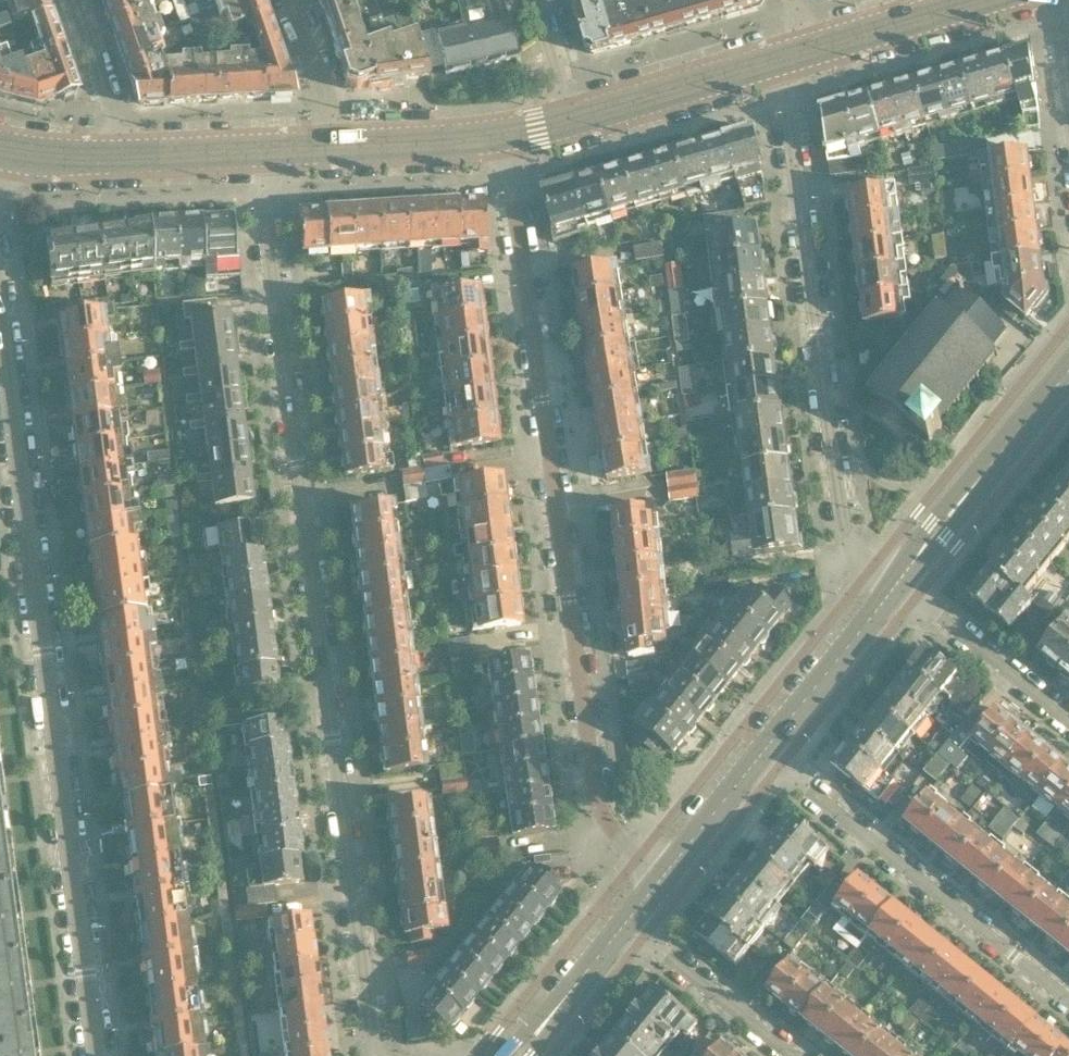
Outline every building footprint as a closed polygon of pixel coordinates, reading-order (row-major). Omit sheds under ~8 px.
[(46,0),(18,0),(4,5),(8,16),(0,18),(0,31),(10,28),(27,22),(51,14),(46,0)] [(109,22),(153,6),(150,0),(101,0),(109,22)] [(215,9),(239,0),(212,0),(215,9)] [(263,0),(239,0),(215,9),(219,18),(224,16),(229,30),(243,25),(268,15),(263,0)] [(321,8),(344,0),(318,0),(321,8)] [(360,35),(347,0),(344,0),(321,8),(347,82),(355,86),(373,80),(361,46),(363,45),(360,35)] [(508,17),(507,17),(502,0),(457,0),(463,28),(436,34),(443,66),(446,76),(518,58),(508,17)] [(574,5),(587,51),(594,54),(611,49),(597,0),(591,0),(574,5)] [(611,49),(632,43),(620,0),(597,0),(611,49)] [(632,43),(654,36),(644,0),(620,0),(632,43)] [(654,36),(677,30),(668,0),(644,0),(654,36)] [(677,30),(699,24),(692,0),(668,0),(677,30)] [(715,0),(692,0),(699,24),(721,17),(715,0)] [(721,17),(759,6),(763,0),(715,0),(721,17)] [(153,6),(109,22),(117,45),(161,30),(153,6)] [(189,19),(187,10),(185,6),(173,10),(175,16),(172,16),(175,24),(189,19)] [(78,90),(51,14),(27,22),(36,46),(38,45),(56,97),(64,101),(74,97),(78,90)] [(294,90),(279,46),(268,15),(243,25),(246,35),(251,33),(259,53),(260,52),(263,59),(265,98),(276,97),(279,99),(285,98),(287,97),(296,96),(294,90)] [(426,70),(418,38),(416,32),(415,33),(408,15),(396,19),(395,17),(381,22),(388,42),(399,76),(401,81),(418,76),(418,75),(427,72),(426,70)] [(198,16),(189,19),(195,38),(204,35),(198,16)] [(399,76),(388,42),(381,22),(380,19),(369,22),(372,31),(375,41),(363,45),(361,46),(373,80),(374,85),(383,84),(392,80),(391,79),(399,76)] [(229,30),(237,53),(240,99),(251,99),(254,100),(260,100),(262,98),(265,98),(263,59),(260,52),(259,53),(251,33),(246,35),(243,25),(229,30)] [(23,65),(16,47),(10,28),(0,31),(0,70),(9,98),(36,105),(23,65)] [(161,30),(117,45),(126,70),(161,57),(164,54),(159,41),(164,39),(161,30)] [(436,34),(418,38),(426,70),(443,66),(436,34)] [(56,97),(38,45),(36,46),(28,49),(26,44),(16,47),(23,65),(36,105),(44,107),(48,100),(56,97)] [(1006,55),(1019,100),(1027,130),(1040,128),(1031,53),(1030,48),(1025,49),(1006,55)] [(237,53),(213,55),(217,101),(218,101),(221,102),(227,102),(230,100),(240,99),(237,53)] [(213,55),(189,56),(192,102),(203,102),(206,103),(212,103),(215,101),(217,101),(213,55)] [(1019,100),(1006,55),(981,62),(995,107),(1019,100)] [(179,63),(166,64),(168,104),(170,104),(173,105),(179,105),(182,103),(192,102),(189,56),(179,57),(179,63)] [(161,57),(126,70),(137,101),(138,106),(146,105),(149,107),(154,107),(157,105),(168,104),(166,64),(164,64),(161,57)] [(995,107),(981,62),(959,69),(972,114),(995,107)] [(972,114),(959,69),(936,75),(949,120),(958,118),(972,114)] [(0,70),(0,96),(9,98),(0,70)] [(949,120),(936,75),(914,82),(927,127),(949,120)] [(927,127),(914,82),(890,89),(904,134),(905,140),(914,137),(913,131),(927,127)] [(904,134),(890,89),(866,96),(880,141),(904,134)] [(880,141),(866,96),(845,102),(858,147),(880,141)] [(862,159),(858,147),(845,102),(821,109),(821,113),(828,163),(829,162),(831,176),(866,171),(862,159)] [(765,184),(760,168),(763,167),(758,149),(760,149),(755,133),(754,129),(725,137),(736,176),(740,191),(765,184)] [(736,176),(725,137),(722,138),(720,136),(712,138),(711,141),(699,145),(713,192),(722,189),(720,180),(736,176)] [(980,141),(959,145),(961,158),(980,157),(989,156),(989,152),(986,140),(980,141)] [(713,192),(699,145),(689,148),(686,146),(678,148),(677,151),(674,152),(685,191),(701,186),(704,194),(713,192)] [(959,145),(932,148),(934,162),(961,158),(959,145)] [(1032,167),(1031,162),(1028,161),(1027,151),(1016,152),(1015,148),(989,152),(989,156),(980,157),(981,170),(988,170),(989,183),(1031,178),(1029,169),(1032,167)] [(660,156),(651,159),(662,199),(686,192),(685,191),(674,152),(672,153),(670,151),(662,153),(660,156)] [(872,158),(862,159),(866,171),(874,170),(872,158)] [(651,159),(626,166),(638,207),(662,199),(651,159)] [(602,173),(599,174),(610,215),(638,207),(626,166),(613,170),(611,168),(603,170),(602,173)] [(937,181),(934,168),(907,172),(909,185),(937,181)] [(585,178),(574,182),(587,229),(597,226),(595,219),(610,215),(599,174),(597,175),(594,173),(586,175),(585,178)] [(1031,178),(989,183),(983,184),(985,197),(991,196),(993,209),(1034,204),(1033,195),(1035,193),(1035,188),(1032,186),(1031,178)] [(574,182),(550,189),(546,190),(551,206),(549,207),(555,229),(552,230),(554,242),(580,234),(579,231),(587,229),(574,182)] [(768,207),(766,188),(765,184),(740,191),(745,210),(768,207)] [(895,187),(848,193),(849,203),(847,205),(847,210),(850,212),(852,220),(893,214),(892,200),(897,199),(895,187)] [(446,201),(441,201),(440,204),(432,204),(435,246),(459,245),(457,202),(448,203),(446,201)] [(487,253),(484,219),(483,205),(483,201),(457,202),(459,245),(468,244),(469,254),(487,253)] [(423,202),(410,203),(411,205),(403,206),(406,248),(435,246),(432,204),(423,205),(423,202)] [(385,207),(377,208),(379,249),(406,248),(403,206),(394,207),(392,204),(387,204),(385,207)] [(1034,204),(993,209),(986,210),(988,224),(994,223),(996,234),(1037,229),(1036,221),(1039,219),(1038,214),(1035,212),(1034,204)] [(361,209),(351,209),(354,251),(379,249),(377,208),(370,208),(368,206),(363,206),(361,209)] [(345,207),(332,208),(332,210),(325,211),(328,252),(354,251),(351,209),(345,210),(345,207)] [(325,211),(303,212),(298,213),(300,239),(302,239),(302,254),(328,252),(325,211)] [(760,254),(757,227),(755,211),(703,218),(709,260),(760,254)] [(899,213),(893,214),(852,220),(853,229),(850,231),(851,236),(854,237),(855,246),(897,240),(895,227),(900,227),(899,213)] [(232,217),(200,219),(202,264),(204,280),(240,277),(236,249),(235,248),(234,232),(233,232),(232,217)] [(174,220),(177,266),(178,273),(186,273),(186,265),(202,264),(200,219),(174,220)] [(174,220),(149,222),(152,272),(152,275),(162,274),(162,267),(177,266),(174,220)] [(134,226),(123,227),(129,278),(138,277),(138,273),(152,272),(149,222),(136,223),(134,226)] [(109,226),(101,228),(98,231),(97,231),(102,278),(120,276),(120,279),(129,278),(123,227),(113,229),(109,226)] [(82,233),(80,233),(69,234),(76,284),(87,283),(86,279),(102,278),(97,231),(96,231),(93,229),(84,230),(82,233)] [(1037,229),(996,234),(989,235),(991,249),(998,248),(999,261),(1041,255),(1040,247),(1042,245),(1041,240),(1038,238),(1037,229)] [(58,233),(49,234),(47,237),(45,237),(51,288),(53,288),(53,283),(65,281),(66,285),(76,284),(69,234),(60,235),(58,233)] [(897,240),(855,246),(856,254),(854,257),(854,262),(857,263),(858,272),(900,266),(898,253),(904,252),(902,240),(897,240)] [(669,255),(667,241),(637,246),(639,260),(669,255)] [(946,248),(934,250),(935,259),(947,258),(946,248)] [(419,252),(421,275),(431,274),(428,251),(419,252)] [(760,254),(709,260),(712,286),(764,279),(762,268),(765,266),(764,257),(761,256),(760,254)] [(1041,255),(999,261),(993,261),(995,276),(1001,275),(1003,288),(1011,287),(1044,282),(1043,273),(1045,271),(1045,266),(1042,264),(1041,255)] [(679,264),(666,266),(670,292),(682,290),(679,264)] [(619,266),(579,271),(574,272),(575,281),(573,283),(574,289),(577,290),(578,300),(623,293),(619,266)] [(905,266),(900,266),(858,272),(860,280),(857,282),(858,288),(861,289),(862,297),(903,292),(902,278),(907,278),(905,266)] [(419,290),(418,280),(418,278),(412,278),(411,270),(395,272),(396,276),(397,283),(398,291),(398,293),(419,290)] [(878,374),(876,376),(878,378),(869,389),(867,387),(865,389),(873,395),(862,409),(860,409),(861,412),(862,412),(908,449),(908,451),(911,450),(911,449),(922,435),(927,439),(926,440),(929,443),(943,426),(940,423),(947,414),(950,416),(951,414),(949,412),(957,402),(959,404),(961,402),(958,400),(966,390),(969,392),(971,390),(968,388),(976,378),(979,381),(980,378),(978,376),(986,367),(988,369),(990,367),(988,364),(996,355),(998,357),(1000,354),(992,348),(1007,330),(963,294),(965,291),(961,288),(966,282),(952,270),(929,298),(935,303),(934,304),(937,306),(929,316),(926,314),(924,316),(927,318),(919,328),(916,326),(915,328),(917,330),(909,340),(907,338),(905,340),(907,342),(899,352),(897,350),(895,352),(898,354),(890,364),(887,362),(886,364),(888,366),(880,376),(878,374)] [(398,291),(397,283),(396,276),(373,278),(375,294),(398,291)] [(764,279),(712,286),(716,311),(770,304),(770,300),(767,299),(764,279)] [(1044,282),(1011,287),(1011,293),(1004,294),(1005,302),(1026,318),(1032,310),(1036,309),(1049,294),(1047,284),(1044,282)] [(428,294),(432,321),(481,315),(481,311),(483,308),(482,302),(479,300),(478,287),(428,294)] [(903,292),(862,297),(863,306),(860,308),(861,314),(864,315),(865,324),(907,318),(905,304),(910,304),(909,291),(903,292)] [(623,293),(578,300),(579,307),(577,309),(578,314),(581,316),(582,325),(627,318),(623,293)] [(131,303),(131,297),(105,300),(105,306),(131,303)] [(367,297),(322,303),(323,310),(321,312),(321,318),(324,319),(326,331),(323,333),(324,339),(327,341),(328,347),(373,341),(367,297)] [(105,300),(78,303),(79,310),(105,306),(105,300)] [(219,315),(217,300),(182,304),(184,320),(191,319),(194,342),(194,346),(237,341),(235,323),(231,324),(229,314),(219,315)] [(666,312),(665,301),(655,303),(657,314),(666,312)] [(55,306),(56,312),(79,310),(78,303),(55,306)] [(770,304),(716,311),(719,338),(771,331),(768,311),(771,309),(770,304)] [(108,311),(63,316),(59,317),(60,329),(57,330),(59,344),(105,338),(103,325),(110,324),(108,311)] [(668,325),(666,312),(657,314),(659,326),(668,325)] [(481,315),(432,321),(433,334),(440,334),(442,345),(485,340),(484,337),(486,334),(486,328),(483,326),(481,315)] [(677,318),(679,338),(692,336),(690,316),(677,318)] [(631,344),(628,327),(635,326),(634,317),(627,318),(582,325),(583,332),(581,335),(582,340),(585,342),(586,351),(631,344)] [(771,331),(719,338),(723,363),(774,357),(771,331)] [(105,338),(59,344),(61,357),(64,357),(66,369),(115,362),(113,350),(106,351),(105,338)] [(485,340),(442,345),(435,346),(437,361),(444,360),(445,371),(488,365),(488,363),(490,360),(489,354),(486,352),(485,340)] [(194,346),(194,342),(178,344),(179,352),(195,350),(197,369),(197,373),(236,368),(235,359),(239,358),(237,341),(194,346)] [(373,341),(328,347),(329,353),(326,355),(327,361),(330,362),(331,375),(329,376),(330,382),(333,384),(333,391),(379,385),(373,341)] [(691,342),(680,343),(676,344),(677,352),(693,349),(691,342)] [(631,344),(586,351),(587,358),(585,361),(586,366),(589,369),(590,377),(635,370),(631,344)] [(774,357),(723,363),(726,389),(778,383),(774,357)] [(115,362),(66,369),(67,381),(64,381),(66,395),(111,389),(110,376),(117,375),(115,362)] [(488,365),(445,371),(447,383),(440,383),(442,397),(449,396),(491,390),(490,378),(492,376),(491,369),(488,367),(488,365)] [(698,393),(694,367),(679,369),(683,395),(698,393)] [(197,373),(197,369),(182,371),(183,378),(198,377),(200,395),(201,399),(244,394),(242,376),(237,377),(236,368),(197,373)] [(635,370),(590,377),(591,384),(589,386),(590,392),(593,393),(594,403),(639,397),(635,370)] [(160,371),(141,373),(143,386),(161,384),(160,371)] [(778,383),(726,389),(729,416),(781,409),(778,383)] [(379,385),(333,391),(334,396),(332,398),(333,404),(335,406),(337,418),(335,419),(335,426),(338,427),(339,433),(384,427),(379,385)] [(111,389),(66,395),(68,409),(71,408),(72,420),(77,420),(122,414),(120,402),(113,403),(111,389)] [(491,390),(449,396),(451,410),(444,411),(445,423),(452,423),(495,416),(493,404),(495,402),(495,395),(492,393),(491,390)] [(701,419),(698,393),(683,395),(686,421),(701,419)] [(201,399),(200,395),(185,397),(186,405),(201,403),(204,422),(204,426),(243,421),(242,412),(246,411),(244,394),(201,399)] [(639,397),(594,403),(595,410),(593,412),(594,417),(597,419),(598,428),(642,422),(639,397)] [(781,409),(729,416),(733,441),(785,434),(783,423),(786,421),(785,412),(782,411),(781,409)] [(122,414),(77,420),(72,420),(74,430),(71,434),(72,442),(75,444),(75,447),(119,441),(117,428),(123,427),(122,414)] [(495,416),(452,423),(454,435),(447,436),(449,449),(498,443),(496,430),(499,428),(498,421),(495,419),(495,416)] [(243,421),(204,426),(204,422),(188,424),(189,431),(205,430),(207,448),(208,452),(251,447),(249,429),(244,430),(243,421)] [(642,422),(598,428),(599,436),(597,438),(598,443),(600,445),(602,453),(646,447),(642,422)] [(384,427),(339,433),(340,439),(337,441),(338,447),(341,449),(343,461),(340,463),(341,469),(344,470),(345,477),(390,471),(384,427)] [(785,434),(733,441),(736,467),(788,460),(785,434)] [(119,441),(75,447),(75,449),(73,452),(74,459),(78,462),(79,472),(128,466),(127,453),(120,454),(119,441)] [(208,452),(207,448),(192,450),(193,458),(208,456),(211,475),(211,479),(250,474),(249,465),(253,464),(251,447),(208,452)] [(646,447),(602,453),(603,461),(601,464),(601,469),(604,471),(606,480),(650,473),(646,447)] [(138,454),(140,465),(159,462),(170,460),(168,450),(138,454)] [(440,469),(439,457),(420,460),(422,469),(422,471),(440,469)] [(788,460),(736,467),(739,493),(792,486),(788,460)] [(128,466),(79,472),(80,482),(78,486),(79,494),(81,496),(82,499),(125,494),(123,480),(130,479),(128,466)] [(450,468),(440,469),(422,471),(423,483),(452,479),(450,468)] [(425,499),(423,483),(422,471),(422,469),(401,472),(406,502),(416,501),(425,499)] [(1068,472),(1066,471),(1062,477),(1063,480),(1055,489),(1052,488),(1048,494),(1049,496),(1046,500),(1068,519),(1068,472)] [(696,472),(667,476),(669,489),(697,485),(696,472)] [(250,474),(211,479),(211,475),(195,477),(196,485),(211,483),(214,506),(258,501),(255,482),(251,483),(250,474)] [(160,489),(163,488),(174,487),(172,475),(158,477),(160,489)] [(507,497),(507,491),(504,489),(502,477),(454,482),(439,484),(441,497),(456,495),(456,496),(461,495),(463,508),(506,503),(505,500),(507,497)] [(699,498),(698,491),(697,485),(669,489),(670,502),(699,498)] [(792,486),(739,493),(743,519),(795,513),(795,510),(797,508),(796,499),(793,498),(792,486)] [(175,497),(174,487),(163,488),(165,498),(175,497)] [(125,494),(82,499),(82,501),(80,503),(81,511),(85,514),(86,525),(136,519),(134,505),(126,506),(125,494)] [(427,514),(426,504),(425,499),(416,501),(418,515),(427,514)] [(1046,500),(1028,523),(1025,522),(1021,528),(1022,530),(1019,534),(1053,562),(1068,542),(1068,519),(1046,500)] [(176,502),(164,504),(166,515),(178,514),(177,512),(176,502)] [(506,503),(463,508),(458,509),(460,522),(464,521),(466,534),(509,529),(509,526),(511,523),(510,517),(507,515),(506,503)] [(355,547),(356,555),(399,550),(397,528),(393,505),(350,511),(353,536),(351,538),(352,546),(355,547)] [(655,508),(615,513),(611,513),(613,524),(610,527),(611,536),(614,538),(615,542),(659,537),(655,508)] [(795,513),(743,519),(738,520),(740,537),(733,538),(735,559),(752,557),(751,554),(770,551),(770,553),(781,551),(781,550),(789,549),(790,552),(803,550),(802,536),(798,537),(795,513)] [(181,539),(178,514),(166,515),(169,541),(171,540),(181,539)] [(136,519),(86,525),(88,536),(84,537),(86,548),(89,548),(90,551),(131,546),(130,533),(137,532),(136,519)] [(256,543),(258,540),(257,531),(254,529),(254,526),(203,532),(205,556),(218,554),(218,558),(257,554),(256,543)] [(509,529),(466,534),(460,535),(462,548),(455,549),(456,560),(463,559),(466,579),(472,578),(515,572),(514,567),(516,565),(515,557),(513,558),(511,545),(514,544),(513,537),(510,535),(509,529)] [(1053,562),(1019,534),(1014,540),(1011,539),(1007,545),(1008,547),(991,569),(1012,585),(1025,596),(1053,562)] [(659,537),(615,542),(616,556),(614,558),(615,563),(618,564),(618,569),(662,564),(659,537)] [(131,546),(90,551),(95,590),(119,587),(118,574),(142,570),(141,558),(133,559),(131,546)] [(399,550),(356,555),(359,580),(357,582),(358,590),(360,591),(361,598),(405,593),(399,550)] [(265,582),(265,575),(264,569),(266,567),(265,561),(263,560),(262,553),(257,554),(218,558),(224,604),(267,598),(267,591),(269,590),(268,583),(265,582)] [(214,560),(190,562),(192,576),(214,573),(214,560)] [(722,561),(707,563),(709,577),(724,575),(722,561)] [(662,564),(618,569),(619,575),(616,577),(617,583),(620,584),(621,593),(665,588),(662,564)] [(969,595),(990,612),(1012,585),(991,569),(969,595)] [(142,570),(118,574),(119,587),(95,590),(98,619),(140,614),(139,601),(146,600),(142,570)] [(515,572),(472,578),(474,591),(467,592),(468,604),(475,604),(518,598),(516,586),(519,584),(518,578),(515,575),(515,572)] [(730,590),(728,577),(704,580),(706,593),(730,590)] [(184,587),(174,580),(178,609),(187,608),(184,587)] [(1012,585),(990,612),(1011,629),(1032,602),(1025,596),(1012,585)] [(665,588),(621,593),(619,595),(619,601),(622,602),(624,620),(668,615),(665,588)] [(749,591),(722,624),(756,651),(761,644),(764,644),(769,638),(768,636),(794,603),(776,588),(770,595),(764,589),(757,598),(749,591)] [(1050,592),(1043,600),(1053,608),(1060,599),(1050,592)] [(405,593),(361,598),(364,624),(362,626),(363,634),(366,635),(367,643),(410,637),(405,593)] [(267,598),(224,604),(229,647),(273,642),(272,635),(274,634),(273,628),(271,626),(269,613),(271,612),(271,608),(268,604),(267,598)] [(518,598),(475,604),(477,616),(470,617),(472,631),(521,625),(520,612),(522,610),(521,604),(518,602),(518,598)] [(1053,608),(1043,600),(1038,607),(1048,615),(1053,608)] [(1048,615),(1038,607),(1033,614),(1044,621),(1048,615)] [(190,631),(187,608),(178,609),(181,632),(184,632),(190,631)] [(98,619),(95,619),(97,631),(100,630),(101,642),(151,636),(150,626),(142,627),(140,614),(98,619)] [(668,644),(667,633),(670,633),(668,615),(624,620),(622,623),(623,631),(626,633),(631,676),(651,673),(649,655),(655,654),(655,652),(667,650),(666,645),(668,644)] [(1040,653),(1048,660),(1047,664),(1058,672),(1068,657),(1068,616),(1060,628),(1040,653)] [(1036,650),(1040,653),(1060,628),(1052,621),(1039,638),(1043,641),(1036,650)] [(756,651),(722,624),(694,659),(728,686),(744,666),(746,666),(751,660),(751,658),(756,651)] [(193,657),(190,631),(184,632),(186,644),(183,645),(185,659),(193,657)] [(151,636),(101,642),(103,655),(100,655),(102,669),(147,663),(146,651),(153,650),(151,636)] [(410,637),(367,643),(370,668),(368,670),(369,678),(371,679),(372,688),(416,682),(410,637)] [(445,641),(447,652),(451,652),(471,649),(469,637),(445,641)] [(273,642),(229,647),(235,692),(278,687),(278,683),(280,682),(279,675),(277,674),(275,661),(277,659),(276,650),(274,649),(273,642)] [(472,649),(471,649),(451,652),(453,668),(459,668),(474,665),(472,649)] [(926,649),(911,668),(942,694),(942,695),(955,706),(971,686),(926,649)] [(193,657),(185,659),(188,683),(197,682),(193,657)] [(488,663),(495,708),(534,702),(533,695),(535,693),(534,687),(532,686),(530,673),(532,671),(531,665),(528,664),(527,657),(488,663)] [(1058,672),(1068,680),(1068,657),(1058,672)] [(714,703),(728,686),(694,659),(673,684),(656,672),(651,679),(667,692),(701,719),(707,712),(710,712),(714,706),(714,703)] [(147,663),(102,669),(103,683),(107,682),(108,694),(112,693),(158,687),(156,676),(149,677),(147,663)] [(911,668),(894,688),(926,714),(941,695),(942,695),(942,694),(911,668)] [(649,678),(629,680),(630,692),(651,690),(649,678)] [(197,682),(188,683),(192,710),(200,709),(197,682)] [(416,682),(372,688),(375,712),(373,714),(374,722),(377,723),(378,731),(421,725),(416,682)] [(158,687),(112,693),(108,694),(110,707),(107,707),(108,721),(154,715),(152,702),(160,701),(158,687)] [(894,688),(878,708),(910,733),(926,714),(894,688)] [(701,719),(667,692),(640,725),(646,730),(637,740),(656,755),(664,745),(674,753),(689,734),(692,734),(697,728),(696,725),(701,719)] [(225,699),(206,701),(207,714),(227,711),(225,699)] [(969,716),(977,707),(966,699),(959,709),(963,712),(969,716)] [(534,702),(495,708),(501,750),(540,745),(539,738),(541,736),(540,730),(538,729),(537,727),(536,716),(538,715),(537,708),(535,707),(534,702)] [(878,708),(863,726),(895,752),(910,733),(878,708)] [(200,709),(192,710),(195,735),(203,734),(200,709)] [(972,740),(1007,768),(1031,737),(1012,721),(1012,719),(1006,714),(1003,714),(997,709),(972,740)] [(467,723),(465,712),(455,713),(457,725),(467,723)] [(154,715),(108,721),(110,734),(113,734),(115,746),(165,739),(163,727),(156,728),(154,715)] [(240,726),(246,772),(290,766),(289,759),(291,758),(290,751),(288,750),(286,737),(288,736),(287,729),(285,728),(284,721),(240,726)] [(421,725),(378,731),(381,755),(379,757),(380,765),(382,766),(383,774),(426,768),(421,725)] [(863,726),(848,745),(879,771),(880,770),(895,752),(863,726)] [(950,766),(963,750),(964,751),(972,740),(959,729),(951,740),(938,756),(950,766)] [(203,734),(195,735),(198,761),(207,760),(203,734)] [(1037,742),(1031,737),(1007,768),(1041,795),(1065,764),(1046,749),(1046,746),(1040,741),(1037,742)] [(165,739),(115,746),(117,758),(113,759),(115,772),(161,766),(159,753),(166,752),(165,739)] [(540,745),(501,750),(506,792),(546,787),(545,781),(547,779),(546,773),(544,772),(542,759),(544,758),(543,751),(541,750),(540,745)] [(833,764),(865,790),(878,801),(894,781),(880,770),(879,771),(848,745),(833,764)] [(950,766),(938,756),(925,771),(937,781),(950,766)] [(210,787),(207,760),(198,761),(191,762),(194,789),(202,788),(210,787)] [(440,768),(441,782),(464,778),(462,764),(440,768)] [(1065,764),(1041,795),(1068,818),(1068,767),(1065,764)] [(161,766),(115,772),(117,786),(120,786),(122,799),(170,792),(171,793),(172,792),(170,778),(162,779),(161,766)] [(290,766),(246,772),(251,816),(295,810),(295,804),(297,802),(296,796),(293,795),(292,782),(294,780),(293,774),(291,773),(290,766)] [(226,782),(225,774),(215,775),(217,790),(227,789),(226,782)] [(464,778),(441,782),(443,795),(466,793),(464,778)] [(985,794),(973,785),(961,800),(972,809),(985,794)] [(210,787),(202,788),(206,821),(215,820),(210,787)] [(546,787),(506,792),(513,836),(552,831),(551,824),(553,822),(552,816),(550,815),(548,802),(550,801),(549,794),(547,793),(546,787)] [(901,787),(889,800),(896,806),(907,793),(901,787)] [(931,791),(911,815),(905,823),(911,828),(911,830),(918,836),(920,835),(940,851),(965,818),(931,791)] [(170,792),(122,799),(122,800),(119,802),(120,813),(124,813),(126,831),(175,825),(171,793),(170,792)] [(429,800),(394,805),(387,806),(388,813),(386,814),(387,821),(389,822),(391,834),(389,836),(390,842),(392,843),(393,849),(434,844),(429,800)] [(295,810),(251,816),(257,861),(297,856),(301,855),(300,848),(302,847),(301,840),(299,839),(297,826),(299,824),(298,818),(296,817),(295,810)] [(1005,810),(990,828),(1004,840),(1015,827),(1019,822),(1005,810)] [(0,815),(0,885),(16,883),(7,814),(0,815)] [(829,851),(802,829),(789,818),(775,836),(808,862),(815,868),(829,851)] [(965,818),(940,851),(945,855),(945,858),(952,863),(954,862),(974,878),(999,846),(965,818)] [(1029,826),(1021,819),(1019,822),(1015,827),(1022,834),(1029,826)] [(175,825),(126,831),(128,848),(125,850),(127,860),(130,861),(130,863),(179,856),(175,825)] [(461,840),(473,839),(472,831),(460,833),(461,840)] [(1054,848),(1061,840),(1051,833),(1045,842),(1053,849),(1054,848)] [(1066,834),(1061,840),(1054,848),(1061,854),(1068,844),(1068,836),(1066,834)] [(760,854),(759,856),(791,882),(808,862),(775,836),(769,844),(765,844),(759,851),(760,854)] [(434,844),(393,849),(394,855),(391,857),(392,863),(395,864),(396,876),(394,878),(395,884),(398,885),(398,893),(440,887),(434,844)] [(999,846),(974,878),(979,883),(979,885),(986,891),(988,890),(1007,906),(1033,873),(999,846)] [(237,863),(236,856),(235,847),(225,848),(227,865),(237,863)] [(219,851),(211,852),(215,884),(223,883),(219,851)] [(500,851),(475,855),(477,864),(501,861),(500,851)] [(179,856),(130,863),(130,865),(127,867),(129,877),(132,878),(134,894),(183,888),(179,856)] [(301,883),(300,881),(302,878),(301,869),(299,867),(297,856),(257,861),(258,867),(246,869),(248,889),(245,890),(247,907),(233,909),(235,926),(268,922),(266,905),(275,903),(273,887),(301,883)] [(759,856),(748,869),(743,876),(775,902),(791,882),(759,856)] [(237,863),(227,865),(228,872),(238,871),(237,863)] [(479,882),(477,864),(465,866),(467,883),(479,882)] [(527,869),(499,903),(530,929),(535,923),(537,924),(541,919),(540,916),(549,906),(551,907),(555,902),(554,900),(559,894),(551,888),(557,880),(542,868),(536,876),(527,869)] [(1033,873),(1007,906),(1013,910),(1013,912),(1019,918),(1022,917),(1042,933),(1067,901),(1033,873)] [(817,879),(828,888),(832,883),(821,874),(817,879)] [(743,876),(726,896),(758,923),(775,902),(743,876)] [(833,909),(868,937),(895,904),(890,900),(891,897),(885,893),(882,894),(860,876),(833,909)] [(0,885),(0,955),(25,952),(16,883),(0,885)] [(223,883),(215,884),(219,917),(228,916),(223,883)] [(440,887),(398,893),(399,898),(397,899),(398,905),(400,907),(402,919),(400,921),(400,926),(403,928),(404,935),(409,934),(410,944),(417,943),(427,942),(432,941),(431,932),(445,930),(440,887)] [(183,888),(134,894),(137,913),(134,914),(135,925),(138,925),(139,928),(187,921),(183,888)] [(717,908),(716,910),(710,917),(743,942),(758,923),(726,896),(725,898),(721,898),(716,905),(717,908)] [(1042,933),(1047,938),(1047,940),(1053,945),(1055,944),(1068,955),(1068,902),(1067,901),(1042,933)] [(817,902),(800,923),(810,931),(827,910),(817,902)] [(527,933),(530,929),(499,903),(471,937),(503,963),(507,957),(510,958),(514,953),(513,950),(521,940),(524,941),(528,936),(527,933)] [(918,922),(895,904),(868,937),(903,966),(930,933),(926,929),(926,926),(921,922),(918,922)] [(228,916),(219,917),(224,949),(232,948),(228,916)] [(309,917),(268,922),(273,968),(315,962),(314,956),(317,954),(316,947),(313,946),(309,917)] [(743,942),(710,917),(696,934),(736,966),(750,949),(743,942)] [(187,921),(139,928),(139,930),(136,932),(137,942),(141,943),(143,959),(191,953),(187,921)] [(810,931),(800,923),(783,943),(793,951),(810,931)] [(935,937),(930,933),(903,966),(939,995),(966,962),(943,943),(943,940),(938,936),(935,937)] [(471,937),(444,970),(476,996),(480,991),(482,991),(486,986),(486,984),(494,974),(496,974),(500,970),(499,967),(503,963),(471,937)] [(427,942),(417,943),(419,953),(407,954),(408,968),(423,966),(431,965),(434,961),(440,953),(443,950),(437,945),(429,955),(427,942)] [(870,954),(861,946),(856,953),(849,962),(856,968),(858,970),(870,954)] [(849,962),(856,953),(851,949),(844,958),(849,962)] [(0,955),(0,1024),(34,1019),(25,952),(0,955)] [(191,953),(143,959),(145,978),(142,979),(144,989),(147,990),(147,992),(196,986),(191,953)] [(440,953),(434,961),(439,966),(446,957),(440,953)] [(798,1016),(803,1020),(829,986),(793,958),(767,991),(790,1009),(789,1012),(795,1017),(798,1016)] [(476,996),(444,970),(439,966),(434,961),(431,965),(423,966),(424,975),(441,974),(416,1005),(425,1012),(419,1020),(434,1032),(440,1024),(448,1030),(452,1025),(455,1025),(459,1020),(458,1018),(461,1014),(466,1008),(469,1008),(473,1003),(472,1001),(476,996)] [(315,962),(273,968),(279,1013),(321,1008),(317,979),(320,976),(319,970),(316,968),(315,962)] [(848,978),(856,968),(849,962),(840,972),(848,978)] [(988,980),(966,962),(939,995),(975,1024),(1002,991),(996,986),(996,983),(991,979),(988,980)] [(739,974),(734,982),(744,990),(751,983),(739,974)] [(196,986),(147,992),(148,995),(144,996),(146,1007),(149,1008),(151,1024),(200,1018),(196,986)] [(829,986),(803,1020),(825,1037),(825,1041),(830,1045),(833,1044),(838,1048),(865,1015),(829,986)] [(653,988),(629,1017),(649,1032),(656,1023),(676,1039),(681,1032),(687,1036),(697,1023),(653,988)] [(1006,994),(1002,991),(975,1024),(1010,1052),(1036,1019),(1014,1001),(1014,997),(1009,993),(1006,994)] [(920,1019),(931,1005),(921,998),(910,1011),(920,1019)] [(272,1014),(271,1005),(246,1008),(247,1017),(265,1014),(272,1014)] [(942,1015),(931,1005),(920,1019),(931,1028),(942,1015)] [(279,1013),(284,1055),(290,1055),(326,1051),(326,1046),(328,1043),(327,1037),(324,1035),(321,1008),(279,1013)] [(240,1013),(232,1014),(236,1045),(244,1044),(240,1013)] [(908,1034),(918,1021),(908,1013),(898,1026),(908,1034)] [(265,1022),(265,1014),(247,1017),(248,1024),(265,1022)] [(838,1048),(848,1055),(890,1055),(901,1043),(865,1015),(838,1048)] [(614,1036),(639,1055),(662,1055),(676,1039),(656,1023),(649,1032),(629,1017),(614,1036)] [(200,1018),(151,1024),(154,1042),(151,1044),(152,1054),(155,1055),(156,1055),(204,1049),(200,1018)] [(0,1024),(0,1055),(39,1055),(34,1019),(0,1024)] [(1036,1019),(1010,1052),(1014,1055),(1068,1055),(1068,1045),(1036,1019)] [(419,1020),(407,1022),(410,1040),(435,1038),(434,1032),(419,1020)] [(598,1055),(639,1055),(614,1036),(598,1055)] [(736,1054),(737,1052),(731,1047),(728,1048),(724,1044),(720,1049),(707,1039),(693,1055),(738,1055),(736,1054)] [(890,1055),(917,1055),(901,1043),(890,1055)] [(236,1045),(238,1055),(246,1055),(244,1044),(236,1045)]
